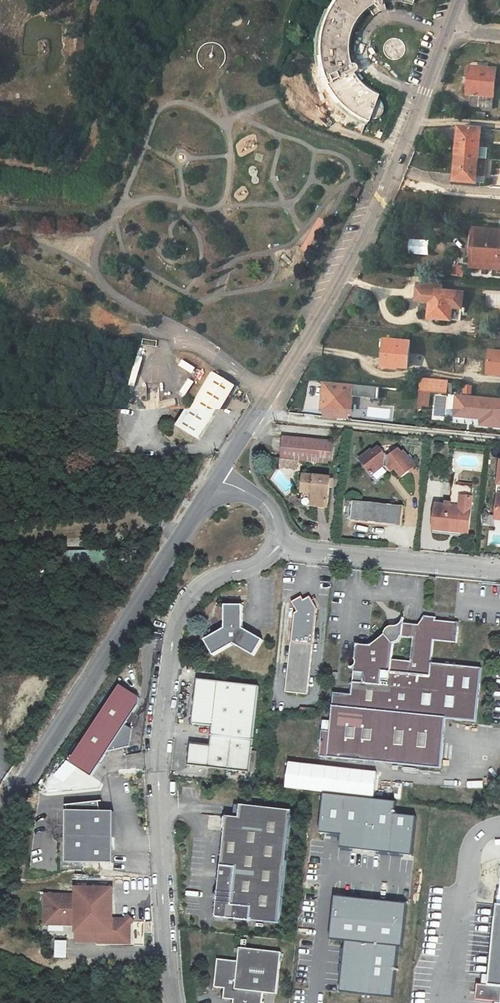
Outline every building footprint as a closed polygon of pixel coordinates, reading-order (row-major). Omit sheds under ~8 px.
[(329,5),(324,13),(321,21),(318,27),(316,36),(315,47),(316,58),(317,67),(314,69),(312,70),(310,72),(308,76),(307,78),(307,82),(308,85),(309,89),(311,92),(313,93),(316,95),(318,96),(319,93),(324,93),(328,92),(334,101),(343,110),(349,114),(354,117),(360,121),(366,123),(371,112),(371,120),(375,120),(379,118),(381,116),(382,113),(382,110),(382,107),(381,105),(379,102),(378,101),(375,100),(377,96),(370,93),(363,88),(357,83),(353,77),(351,73),(353,71),(353,68),(359,66),(356,59),(346,61),(345,54),(345,49),(346,41),(347,34),(351,26),(355,20),(360,14),(367,8),(372,17),(378,13),(376,7),(378,2),(382,0),(333,0),(329,5)] [(382,0),(378,2),(376,7),(378,13),(384,11),(382,0)] [(351,73),(353,77),(362,71),(359,66),(353,68),(353,71),(351,73)] [(471,95),(469,107),(493,109),(497,70),(472,67),(469,95),(471,95)] [(456,155),(479,158),(482,129),(460,126),(456,155)] [(479,158),(456,155),(454,181),(476,183),(477,175),(485,176),(486,160),(479,160),(479,158)] [(360,188),(354,185),(349,196),(355,198),(360,188)] [(476,229),(474,256),(473,268),(492,269),(499,270),(499,230),(477,228),(476,229)] [(133,270),(125,264),(122,268),(129,274),(133,270)] [(463,277),(464,268),(454,267),(453,276),(463,277)] [(432,298),(433,289),(442,290),(443,286),(418,283),(417,300),(430,302),(431,298),(432,298)] [(429,318),(451,320),(452,307),(462,309),(463,293),(442,290),(433,289),(432,298),(431,298),(430,302),(429,318)] [(461,321),(462,309),(452,307),(451,320),(461,321)] [(385,339),(382,367),(398,369),(399,367),(408,368),(410,342),(385,339)] [(489,350),(487,374),(499,375),(499,351),(489,350)] [(178,366),(192,373),(196,367),(181,359),(178,366)] [(177,426),(200,439),(231,386),(209,373),(177,426)] [(421,391),(446,394),(448,384),(448,381),(422,378),(421,391)] [(379,399),(380,387),(324,381),(321,411),(323,411),(335,413),(335,418),(348,419),(349,414),(351,414),(353,396),(379,399)] [(473,394),(474,385),(464,384),(463,393),(473,394)] [(499,428),(499,399),(460,395),(458,414),(484,417),(484,426),(499,428)] [(484,417),(458,414),(457,417),(481,420),(481,426),(484,426),(484,417)] [(284,439),(282,458),(281,466),(298,468),(298,460),(331,463),(333,444),(284,439)] [(371,451),(360,459),(372,475),(384,466),(388,466),(392,471),(395,469),(402,477),(415,466),(404,452),(402,454),(399,450),(390,457),(385,456),(379,448),(373,452),(371,451)] [(328,507),(330,479),(304,476),(302,493),(314,494),(313,506),(328,507)] [(468,534),(473,488),(454,486),(452,507),(436,506),(434,530),(468,534)] [(354,502),(352,521),(401,527),(403,508),(354,502)] [(64,552),(65,566),(109,564),(108,550),(64,552)] [(317,609),(310,598),(304,601),(302,597),(292,603),(297,613),(295,614),(287,693),(308,695),(313,645),(317,609)] [(243,629),(243,607),(225,606),(225,630),(205,641),(215,657),(234,645),(255,656),(263,641),(243,629)] [(399,627),(396,628),(392,628),(390,629),(387,632),(386,635),(371,647),(357,646),(352,696),(335,695),(331,733),(328,757),(440,768),(445,719),(476,722),(482,669),(432,664),(434,641),(457,643),(458,624),(436,622),(436,618),(424,617),(419,626),(403,625),(403,623),(402,625),(399,627)] [(190,749),(251,755),(258,688),(198,681),(193,725),(213,727),(211,746),(191,744),(190,749)] [(121,685),(70,763),(92,777),(109,751),(130,746),(132,729),(126,725),(139,706),(140,698),(121,685)] [(320,756),(328,757),(331,733),(323,732),(320,756)] [(249,772),(251,755),(190,749),(189,766),(249,772)] [(370,798),(373,773),(287,764),(284,789),(370,798)] [(482,788),(482,781),(467,782),(468,789),(482,788)] [(319,833),(341,835),(340,847),(409,854),(413,818),(391,816),(392,803),(323,797),(319,833)] [(68,812),(67,812),(66,864),(112,865),(114,814),(100,813),(99,803),(68,806),(68,812)] [(290,811),(240,806),(239,818),(226,817),(216,918),(279,924),(290,811)] [(113,889),(76,888),(76,895),(46,895),(45,925),(75,926),(75,943),(98,944),(132,945),(134,926),(128,921),(113,920),(113,889)] [(329,940),(344,941),(339,993),(390,998),(395,947),(401,947),(405,905),(334,898),(329,940)] [(497,905),(489,985),(499,987),(499,905),(497,905)] [(128,921),(134,926),(137,922),(131,917),(128,921)] [(215,988),(225,989),(225,992),(228,992),(228,994),(230,997),(232,997),(231,1000),(234,1000),(234,1002),(262,1002),(263,993),(277,994),(281,953),(239,949),(238,962),(218,960),(215,988)] [(489,985),(478,984),(476,1000),(499,1002),(499,987),(489,985)]
